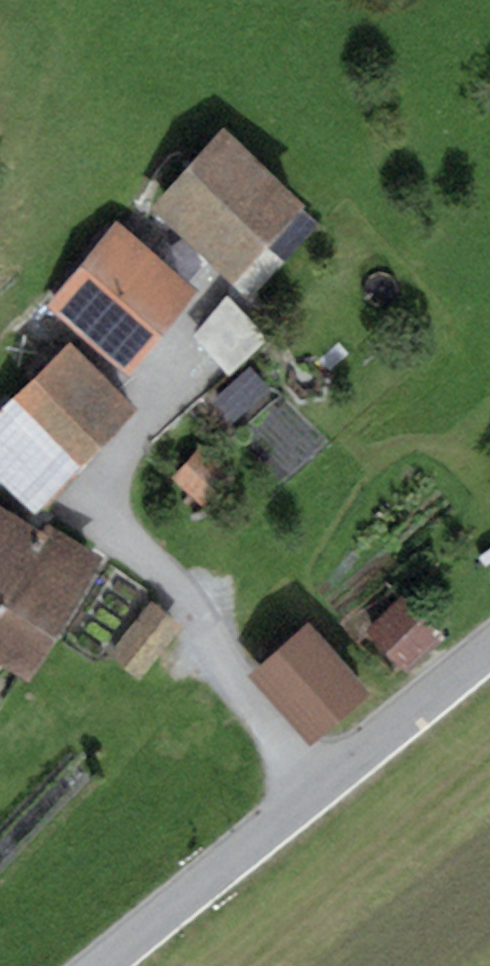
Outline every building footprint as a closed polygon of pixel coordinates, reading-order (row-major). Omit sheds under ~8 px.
[(236,137),(165,211),(246,288),(317,214),(236,137)] [(125,227),(56,312),(141,380),(209,295),(125,227)] [(0,427),(0,492),(6,486),(45,525),(151,418),(79,347),(0,427)] [(209,352),(170,390),(199,419),(238,381),(209,352)] [(199,460),(175,487),(207,517),(232,490),(199,460)] [(0,510),(0,664),(34,684),(102,572),(0,510)] [(414,596),(370,630),(406,676),(450,642),(414,596)] [(327,629),(255,686),(312,757),(384,699),(327,629)]
